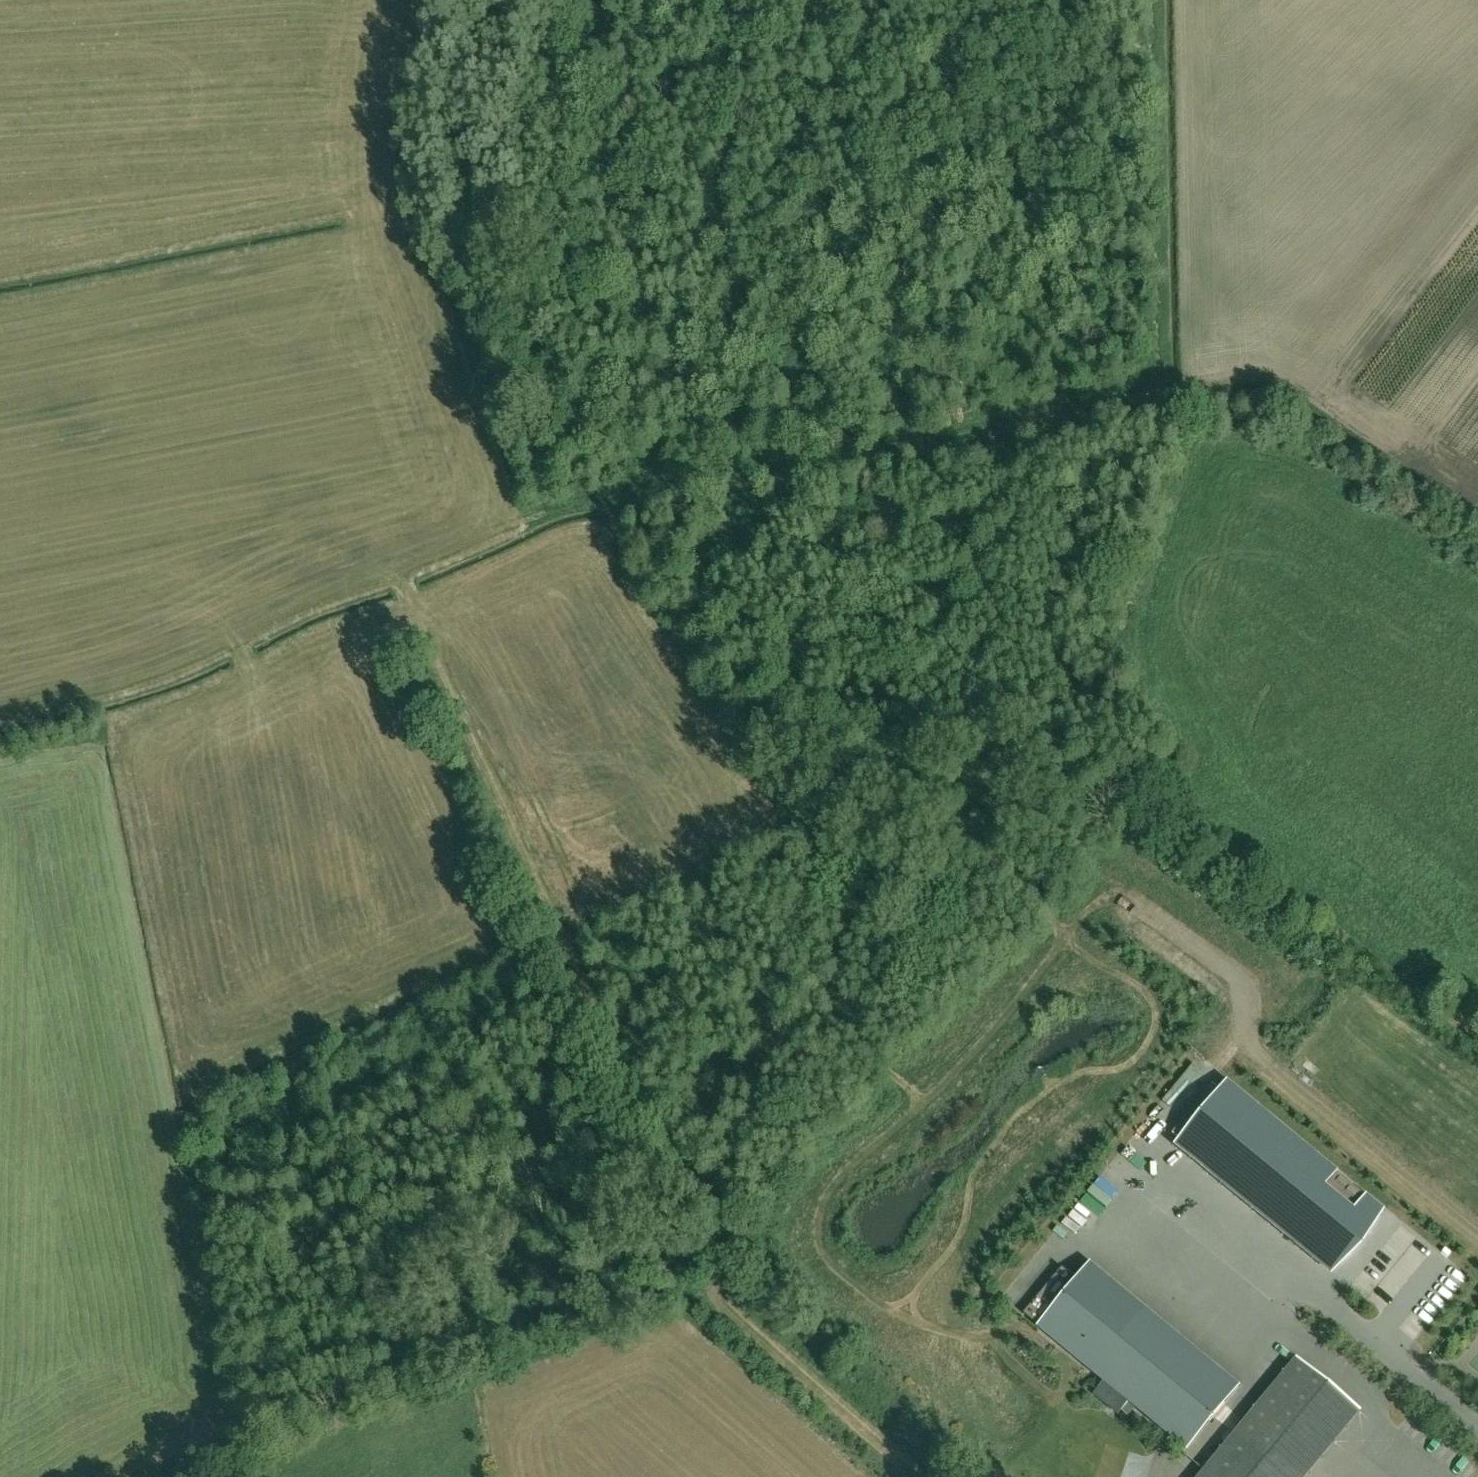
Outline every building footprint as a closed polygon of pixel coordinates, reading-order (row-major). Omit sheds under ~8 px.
[(1227,1083),(1176,1145),(1316,1260),(1329,1245),(1344,1258),(1383,1210),(1227,1083)] [(1238,1386),(1144,1310),(1093,1372),(1186,1449),(1238,1386)] [(1259,1404),(1199,1476),(1305,1476),(1322,1456),(1360,1411),(1296,1358),(1259,1404)]
